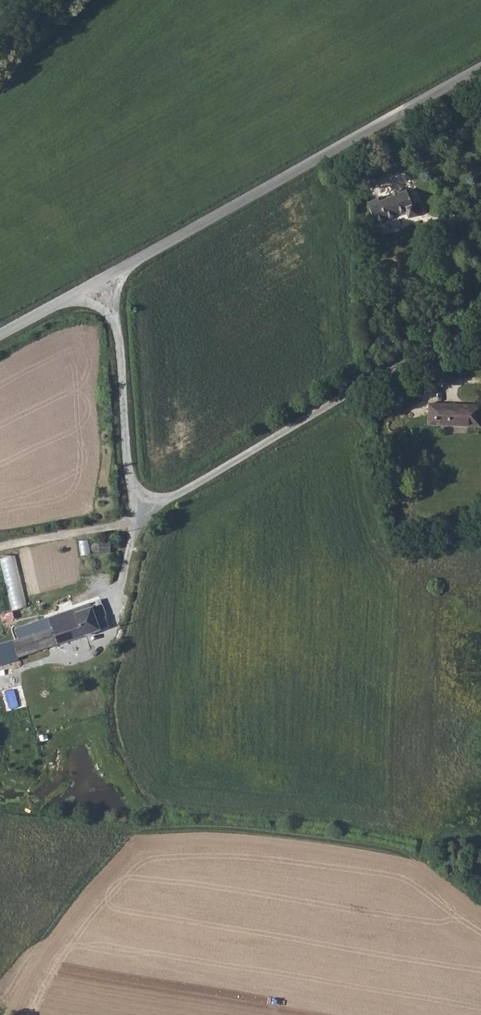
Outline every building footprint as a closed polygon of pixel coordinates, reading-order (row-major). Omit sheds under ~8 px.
[(375,199),(364,203),(372,225),(402,213),(405,220),(413,216),(403,191),(376,202),(375,199)] [(474,397),(422,397),(423,418),(475,417),(474,397)] [(105,541),(94,542),(95,550),(106,548),(105,541)] [(13,629),(16,638),(0,643),(0,667),(3,666),(14,662),(13,658),(89,631),(90,631),(95,629),(94,626),(100,624),(98,617),(96,612),(92,601),(13,629)]
